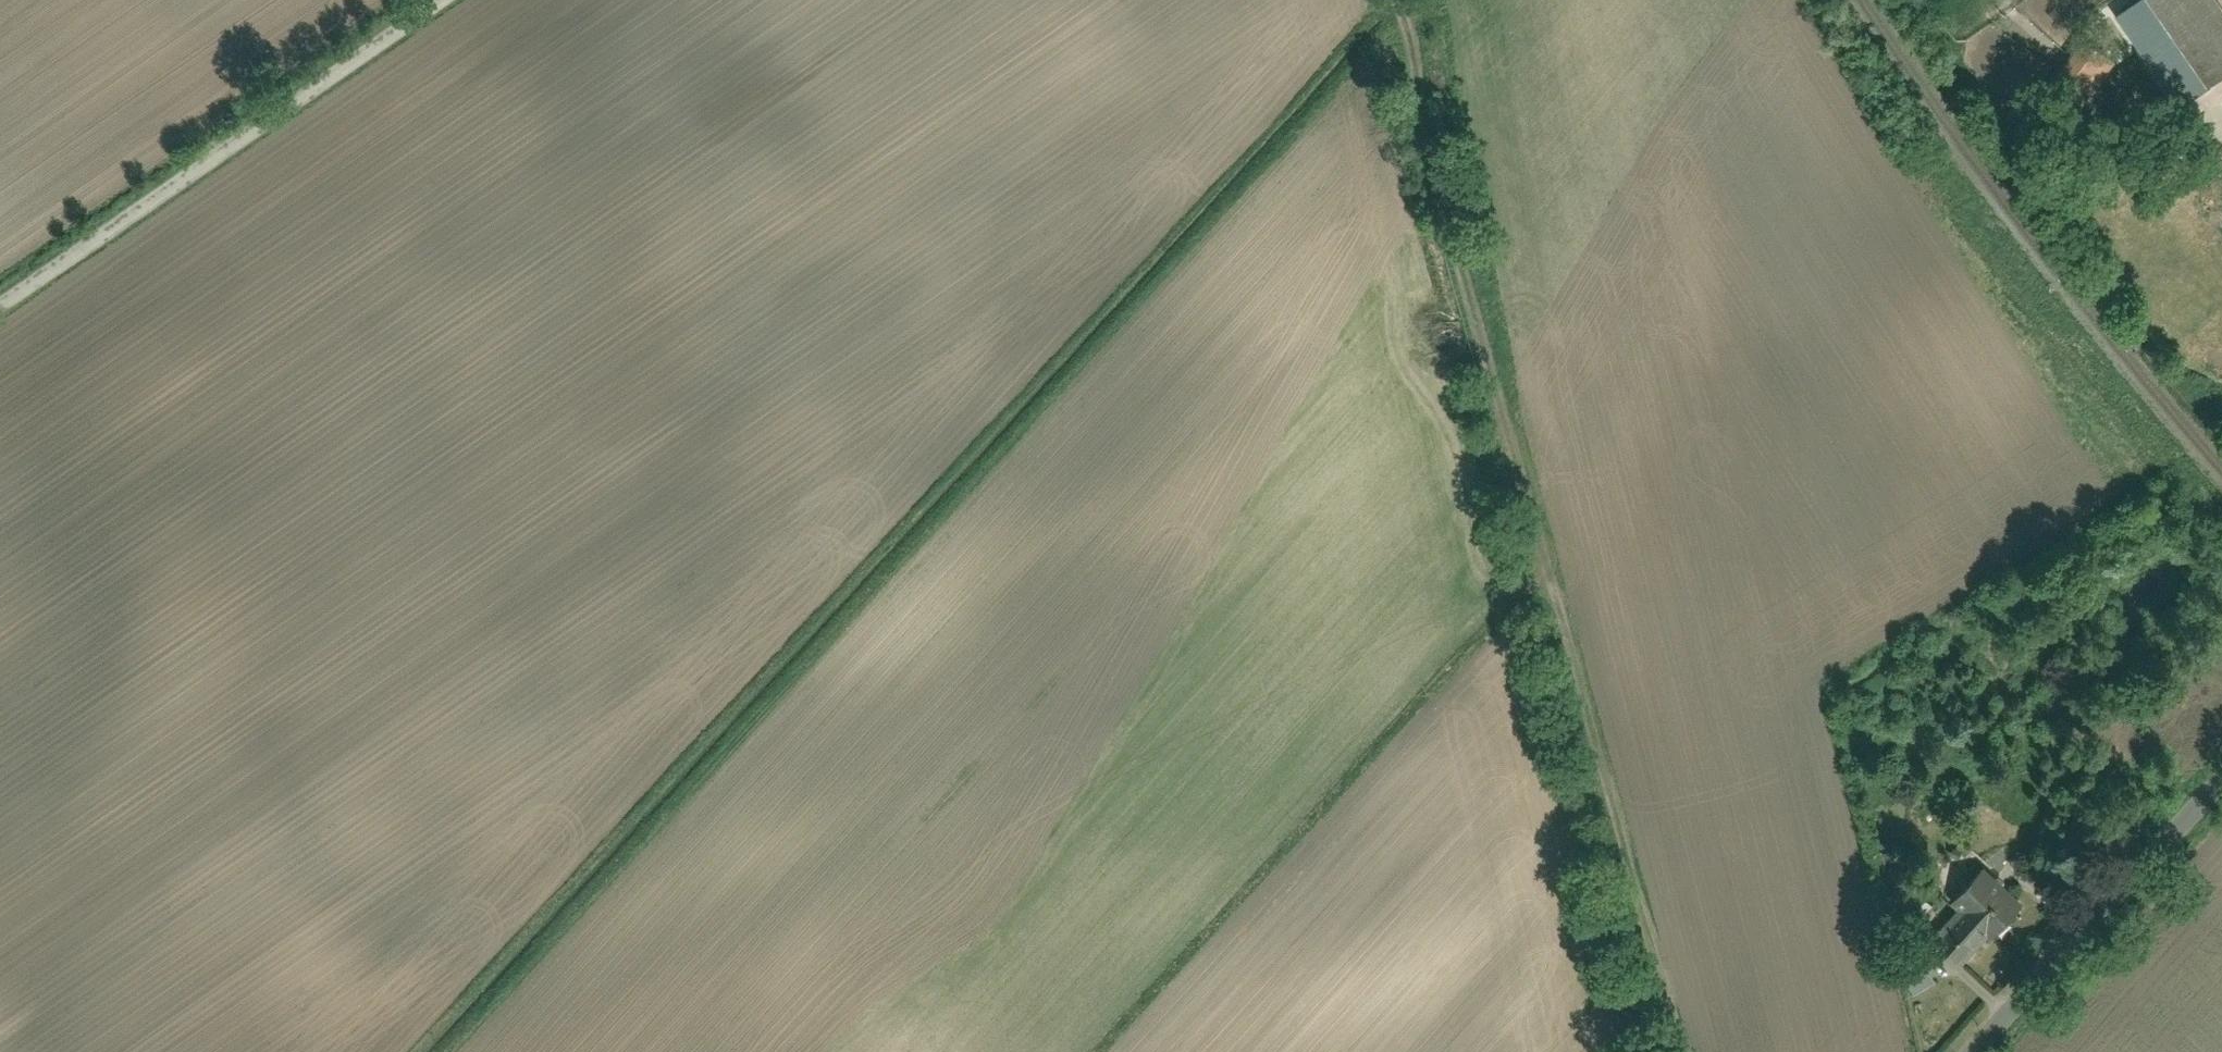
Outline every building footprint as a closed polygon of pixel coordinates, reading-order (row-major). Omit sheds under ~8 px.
[(2221,66),(2221,2),(2221,0),(2157,0),(2186,44),(2171,54),(2192,86),(2221,66)] [(2092,94),(2119,55),(2088,34),(2061,73),(2092,94)] [(2030,901),(1988,863),(1960,894),(1973,905),(1959,921),(1970,930),(1984,944),(1998,929),(2001,932),(2030,901)] [(1970,930),(1954,947),(1969,960),(1984,944),(1970,930)]
